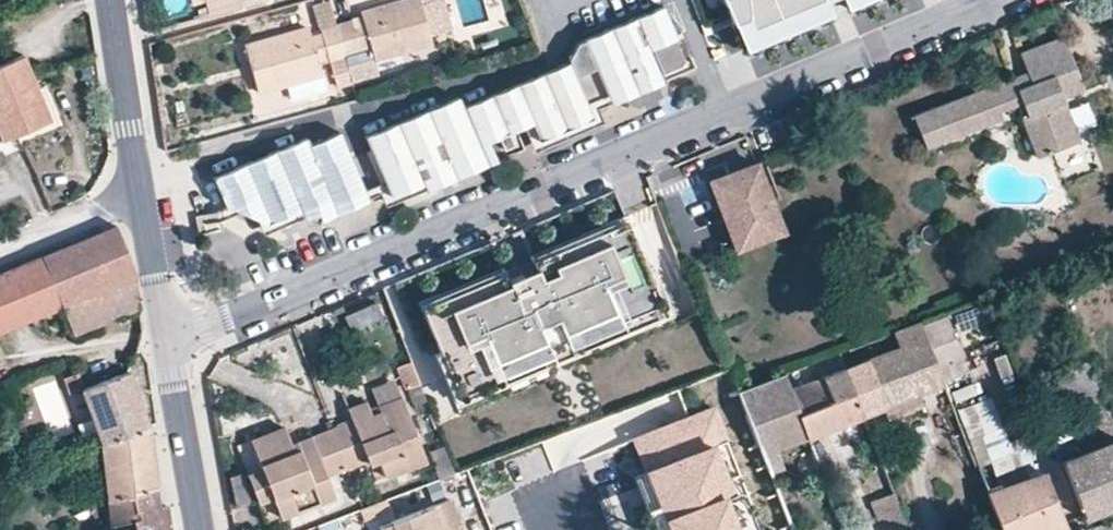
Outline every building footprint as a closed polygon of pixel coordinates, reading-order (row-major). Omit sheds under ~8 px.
[(339,28),(348,60),(373,52),(376,64),(433,47),(430,38),(450,32),(441,0),(414,0),(362,15),(364,21),(339,28)] [(749,54),(836,18),(829,1),(830,0),(726,0),(749,54)] [(850,11),(878,0),(846,0),(850,11)] [(571,59),(572,63),(594,117),(601,114),(604,111),(606,109),(611,103),(609,96),(652,79),(666,82),(696,70),(693,61),(686,64),(676,38),(679,38),(668,8),(580,43),(571,59)] [(348,60),(339,28),(323,32),(325,37),(313,40),(310,31),(247,49),(261,96),(323,78),(319,63),(331,60),(340,90),(355,86),(348,60)] [(1017,104),(1037,157),(1079,141),(1062,97),(1083,90),(1062,37),(1019,54),(1026,73),(913,114),(925,147),(1002,119),(999,110),(1017,104)] [(23,55),(0,65),(0,139),(48,119),(23,55)] [(594,118),(594,117),(572,63),(470,104),(466,94),(375,131),(393,174),(398,187),(487,151),(481,132),(534,110),(546,137),(594,118)] [(609,96),(611,103),(666,82),(652,79),(609,96)] [(481,132),(487,151),(496,148),(493,138),(530,124),(541,152),(609,125),(604,111),(601,114),(594,117),(594,118),(546,137),(534,110),(481,132)] [(339,197),(373,182),(347,123),(319,133),(316,126),(223,162),(235,192),(265,179),(278,207),(324,188),(333,185),(339,197)] [(496,148),(487,151),(398,187),(393,174),(373,182),(339,197),(333,185),(324,188),(328,197),(334,210),(343,206),(387,188),(394,201),(499,157),(496,148)] [(517,149),(499,157),(507,176),(525,168),(517,149)] [(760,171),(714,189),(740,256),(786,238),(760,171)] [(328,197),(324,188),(278,207),(265,179),(235,192),(239,202),(255,195),(266,199),(274,219),(328,197)] [(239,202),(235,192),(221,198),(225,208),(239,202)] [(225,208),(221,198),(206,204),(213,225),(229,218),(225,208)] [(61,304),(71,332),(138,305),(135,276),(115,227),(0,274),(0,329),(61,304)] [(446,311),(428,318),(454,377),(467,371),(473,383),(647,308),(641,294),(654,289),(628,231),(607,240),(602,229),(551,251),(556,263),(537,271),(532,259),(503,272),(508,284),(488,293),(482,281),(441,299),(446,311)] [(346,315),(350,332),(381,325),(377,309),(346,315)] [(948,318),(924,327),(941,372),(966,363),(948,318)] [(899,408),(903,419),(921,412),(916,401),(947,389),(941,372),(924,327),(894,339),(899,352),(846,372),(865,420),(888,412),(899,408)] [(792,393),(811,441),(865,420),(846,372),(792,393)] [(106,447),(153,429),(133,376),(87,394),(106,447)] [(811,441),(792,393),(787,379),(742,396),(773,476),(785,471),(779,454),(811,441)] [(353,421),(333,428),(348,467),(368,459),(374,478),(427,459),(404,400),(372,413),(368,401),(348,408),(353,421)] [(892,423),(903,419),(899,408),(888,412),(892,423)] [(635,440),(647,471),(670,529),(761,529),(714,409),(635,440)] [(272,497),(279,515),(334,495),(327,475),(348,467),(333,428),(312,436),(308,426),(288,434),(285,427),(251,440),(261,467),(248,472),(259,502),(272,497)] [(1016,452),(1011,441),(1007,428),(992,433),(1002,457),(1016,452)] [(164,511),(153,429),(106,447),(116,529),(145,523),(144,516),(164,511)] [(1018,438),(1011,441),(1016,452),(1023,449),(1018,438)] [(1061,460),(1083,518),(1112,506),(1112,440),(1061,460)] [(647,471),(633,476),(652,523),(667,529),(670,529),(647,471)] [(1045,471),(987,493),(1001,529),(1052,529),(1065,524),(1045,471)] [(884,473),(863,483),(880,529),(906,529),(884,473)] [(266,520),(279,515),(272,497),(259,502),(266,520)] [(164,511),(144,516),(145,523),(146,529),(175,529),(172,509),(164,511)] [(437,510),(394,526),(396,529),(445,529),(437,510)] [(330,521),(318,525),(320,529),(333,529),(330,521)]
